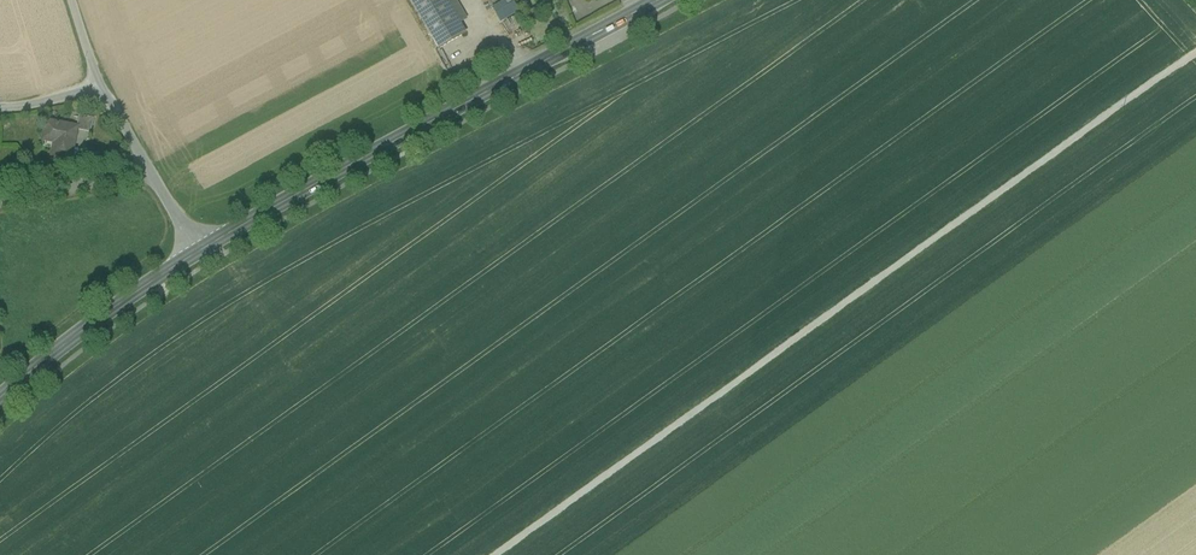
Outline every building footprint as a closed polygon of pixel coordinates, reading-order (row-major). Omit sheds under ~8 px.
[(439,49),(462,36),(457,27),(466,22),(453,0),(410,0),(439,49)] [(498,19),(518,11),(514,0),(497,0),(491,2),(498,19)] [(51,156),(70,160),(77,128),(46,122),(43,137),(55,139),(51,156)]
